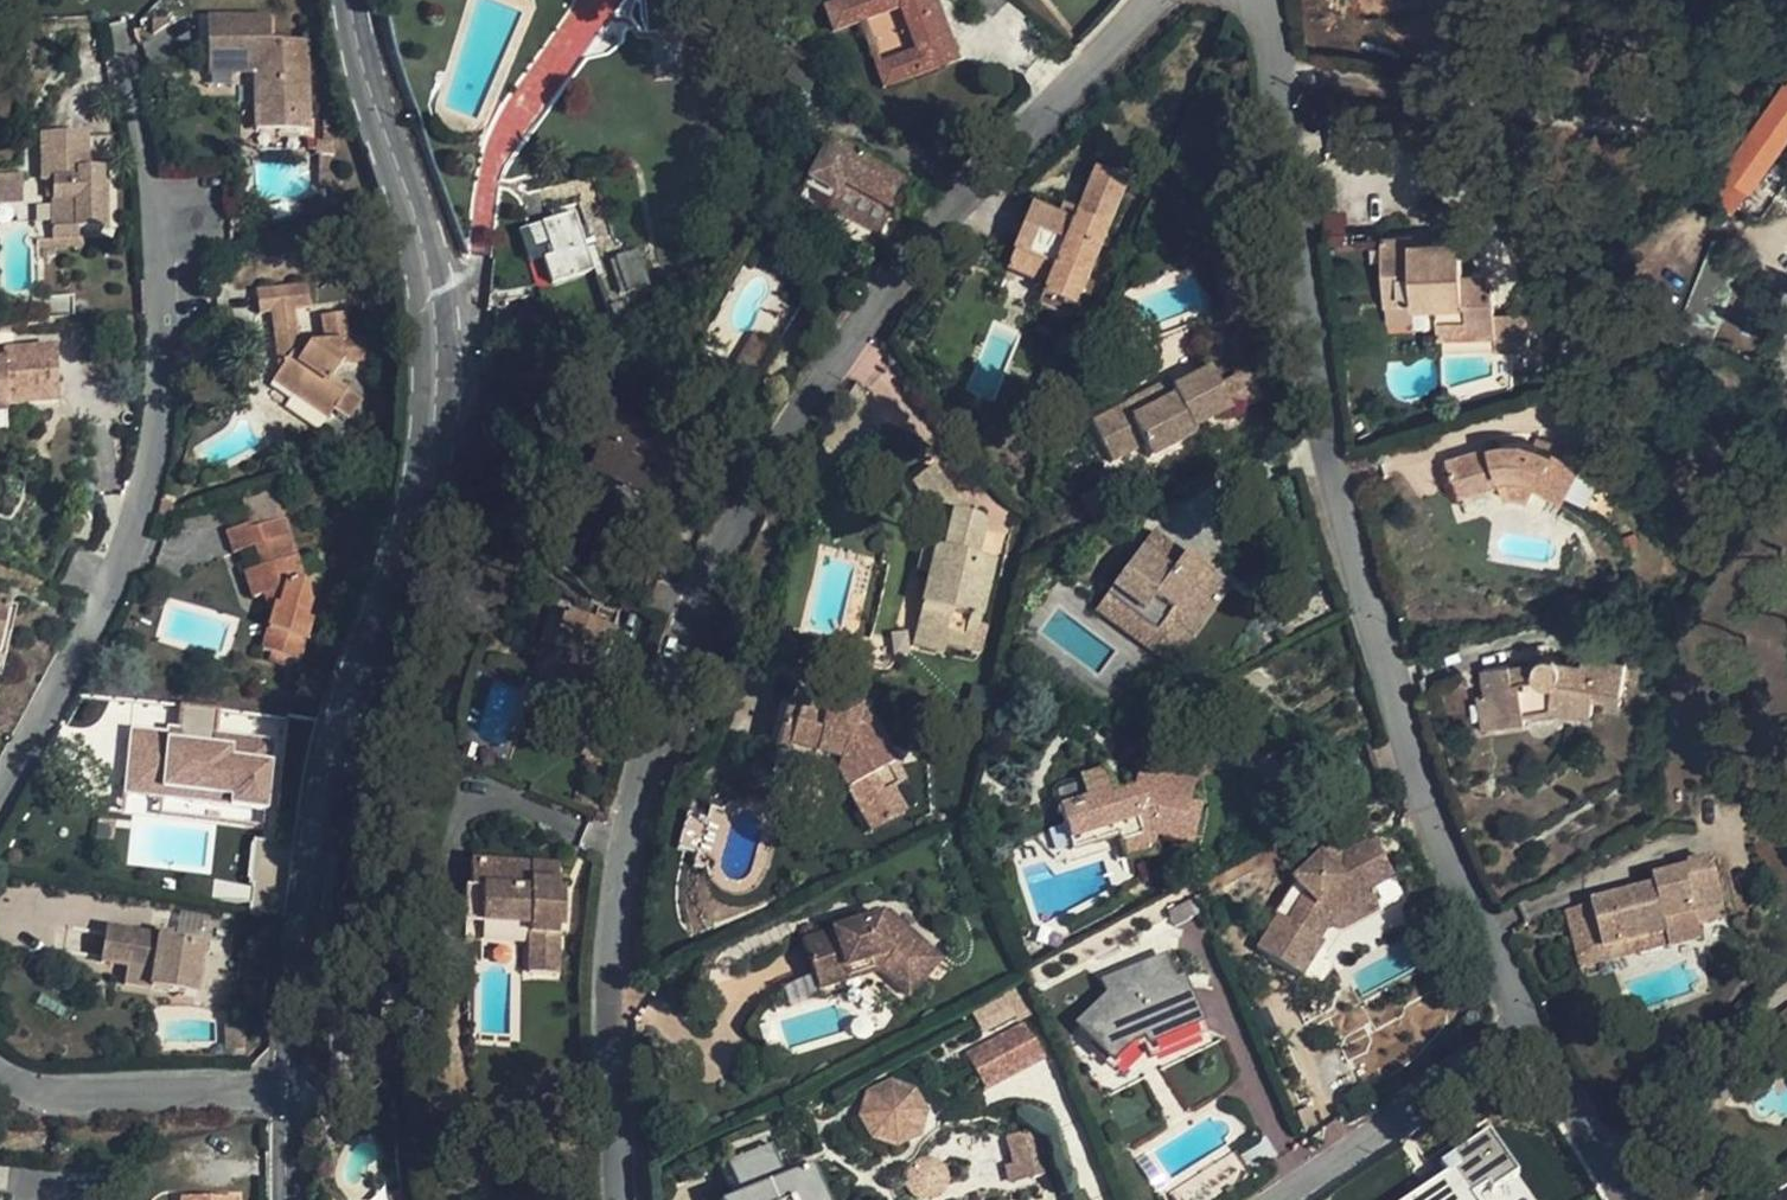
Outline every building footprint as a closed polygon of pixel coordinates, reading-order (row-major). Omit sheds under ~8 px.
[(828,28),(842,23),(858,17),(880,77),(947,53),(927,0),(818,0),(828,28)] [(264,44),(262,21),(199,24),(201,78),(243,77),(245,134),(300,132),(296,42),(264,44)] [(1728,172),(1753,191),(1786,143),(1786,91),(1728,172)] [(903,172),(822,132),(799,178),(812,184),(830,193),(836,182),(887,206),(903,172)] [(37,141),(37,188),(50,188),(50,203),(50,214),(50,237),(77,236),(103,236),(103,176),(81,176),(81,141),(37,141)] [(1753,191),(1728,172),(1717,185),(1739,210),(1753,191)] [(16,178),(0,179),(0,211),(16,210),(16,197),(16,178)] [(16,178),(16,197),(25,196),(25,178),(16,178)] [(1124,191),(1093,178),(1077,221),(1073,230),(1056,224),(1030,213),(1011,257),(1016,259),(1053,273),(1045,293),(1039,304),(1071,318),(1124,191)] [(887,206),(836,182),(830,193),(881,218),(887,206)] [(16,197),(16,210),(44,210),(44,200),(38,200),(37,196),(25,196),(16,197)] [(77,236),(50,237),(50,214),(39,215),(42,250),(77,248),(77,236)] [(1060,216),(1056,224),(1073,230),(1077,221),(1060,216)] [(573,217),(540,227),(550,261),(542,263),(551,290),(599,276),(591,251),(584,253),(573,217)] [(1433,341),(1488,340),(1488,318),(1488,297),(1474,297),(1474,279),(1457,280),(1455,243),(1410,245),(1410,238),(1373,240),(1376,308),(1407,307),(1407,312),(1432,311),(1433,341)] [(1749,256),(1713,241),(1676,328),(1712,344),(1749,256)] [(626,290),(650,280),(637,248),(612,258),(626,290)] [(1053,273),(1016,259),(1008,278),(1045,293),(1053,273)] [(1474,297),(1488,297),(1487,279),(1474,279),(1474,297)] [(271,386),(329,425),(335,414),(348,423),(361,403),(328,381),(340,362),(366,359),(363,333),(346,335),(343,312),(320,315),(323,339),(318,346),(310,340),(298,342),(295,321),(312,318),(308,295),(258,302),(261,326),(271,324),(273,345),(274,351),(288,359),(271,386)] [(1071,318),(1039,304),(1035,315),(1067,328),(1071,318)] [(1488,318),(1488,340),(1489,353),(1523,352),(1522,317),(1488,318)] [(748,328),(732,359),(755,371),(760,361),(770,339),(748,328)] [(288,359),(274,351),(273,345),(260,346),(263,365),(256,376),(271,386),(288,359)] [(0,362),(0,415),(4,414),(4,408),(52,406),(49,352),(2,354),(2,362),(0,362)] [(1091,426),(1112,466),(1144,450),(1151,462),(1192,441),(1192,425),(1227,410),(1216,387),(1208,372),(1167,392),(1165,387),(1091,426)] [(1245,373),(1216,387),(1227,410),(1231,418),(1259,404),(1245,373)] [(702,456),(625,425),(615,451),(610,448),(599,475),(596,486),(621,495),(646,505),(654,488),(665,491),(671,477),(690,485),(702,456)] [(486,442),(473,436),(467,451),(481,456),(485,458),(491,444),(486,442)] [(1452,503),(1496,497),(1540,498),(1565,501),(1575,465),(1546,458),(1516,454),(1479,456),(1444,465),(1452,503)] [(1575,465),(1565,501),(1587,507),(1589,499),(1597,471),(1575,465)] [(928,474),(909,489),(929,515),(926,526),(946,531),(941,556),(920,553),(914,580),(926,583),(914,633),(961,644),(966,622),(976,625),(988,567),(973,564),(979,532),(972,527),(963,523),(949,519),(953,507),(928,474)] [(1536,510),(1540,498),(1496,497),(1498,508),(1536,510)] [(949,519),(963,523),(967,511),(953,507),(949,519)] [(268,605),(256,646),(272,651),(286,656),(294,658),(306,618),(299,615),(303,597),(277,516),(247,526),(246,522),(221,529),(229,552),(250,546),(256,565),(240,570),(248,597),(264,592),(268,605)] [(1173,668),(1230,588),(1154,532),(1107,596),(1137,620),(1127,635),(1173,668)] [(568,743),(598,751),(617,690),(599,684),(614,633),(572,621),(561,657),(574,660),(569,676),(563,673),(544,735),(568,743)] [(966,622),(961,644),(914,633),(910,652),(939,658),(941,650),(959,653),(969,655),(976,625),(966,622)] [(286,656),(272,651),(269,660),(272,661),(283,665),(286,656)] [(1479,696),(1484,728),(1524,722),(1523,717),(1559,710),(1590,714),(1593,698),(1622,703),(1626,663),(1584,657),(1582,665),(1561,662),(1557,660),(1553,658),(1548,656),(1547,656),(1545,656),(1540,658),(1537,660),(1535,664),(1480,672),(1484,696),(1479,696)] [(786,703),(772,754),(836,772),(830,786),(839,799),(848,795),(869,835),(906,812),(893,788),(906,781),(896,763),(869,714),(826,701),(824,711),(786,703)] [(197,784),(215,786),(220,746),(166,740),(166,733),(129,728),(124,769),(145,771),(162,773),(161,780),(160,793),(196,798),(197,784)] [(262,760),(290,764),(293,737),(285,736),(266,733),(262,760)] [(613,756),(598,752),(594,764),(592,771),(607,776),(613,756)] [(145,771),(144,778),(161,780),(162,773),(145,771)] [(1192,785),(1137,771),(1134,777),(1105,782),(1084,789),(1088,801),(1056,812),(1059,817),(1061,816),(1072,853),(1119,840),(1126,861),(1152,853),(1155,840),(1190,848),(1198,811),(1188,808),(1192,785)] [(893,788),(906,812),(919,805),(916,798),(906,781),(893,788)] [(196,798),(213,800),(215,786),(197,784),(196,798)] [(159,805),(194,808),(196,798),(160,793),(159,805)] [(223,847),(220,878),(242,880),(243,872),(245,849),(223,847)] [(1328,851),(1289,888),(1301,896),(1280,925),(1273,920),(1251,955),(1293,981),(1316,947),(1311,945),(1322,929),(1371,903),(1367,895),(1384,886),(1364,848),(1339,860),(1328,851)] [(1603,948),(1666,932),(1669,946),(1701,938),(1699,925),(1724,920),(1710,859),(1686,864),(1688,870),(1651,879),(1653,886),(1591,903),(1603,948)] [(1367,895),(1371,903),(1388,894),(1384,886),(1367,895)] [(1301,896),(1289,888),(1269,917),(1273,920),(1280,925),(1301,896)] [(556,899),(468,900),(470,926),(477,926),(478,962),(528,961),(556,961),(564,961),(564,927),(557,926),(556,899)] [(1603,948),(1591,903),(1565,910),(1570,931),(1579,969),(1669,946),(1666,932),(1603,948)] [(927,955),(875,906),(843,922),(822,933),(794,947),(812,982),(857,959),(868,969),(891,992),(927,955)] [(822,933),(843,922),(839,914),(818,925),(822,933)] [(477,926),(470,926),(461,927),(461,964),(478,962),(477,926)] [(201,943),(105,927),(99,961),(111,963),(126,966),(151,970),(149,985),(194,992),(201,943)] [(818,994),(868,969),(857,959),(812,982),(818,994)] [(528,1007),(556,1007),(556,961),(528,961),(528,1007)] [(151,970),(126,966),(123,982),(130,983),(149,985),(151,970)] [(1076,1038),(1110,1075),(1123,1054),(1132,1048),(1147,1041),(1152,1050),(1197,1029),(1182,995),(1176,998),(1163,968),(1107,994),(1113,1004),(1076,1038)] [(985,1009),(997,1028),(1014,1018),(1010,1013),(1002,999),(985,1009)] [(965,1059),(983,1094),(1038,1065),(1020,1031),(965,1059)] [(858,1116),(865,1099),(861,1101),(851,1124),(864,1151),(894,1158),(920,1145),(931,1116),(918,1089),(896,1083),(890,1086),(905,1091),(910,1102),(915,1100),(922,1111),(912,1135),(891,1146),(865,1141),(859,1129),(864,1127),(858,1116)] [(891,1146),(912,1135),(922,1111),(915,1100),(910,1102),(905,1091),(890,1086),(865,1099),(858,1116),(864,1127),(859,1129),(865,1141),(891,1146)] [(728,1161),(742,1193),(726,1199),(829,1199),(813,1163),(786,1174),(773,1143),(728,1161)] [(1455,1152),(1454,1171),(1439,1173),(1400,1199),(1518,1199),(1514,1149),(1455,1152)] [(1026,1150),(1003,1159),(1016,1188),(1030,1184),(1037,1198),(1044,1195),(1038,1179),(1031,1162),(1026,1150)] [(1047,1156),(1031,1162),(1038,1179),(1054,1174),(1047,1156)] [(910,1168),(906,1173),(904,1178),(903,1184),(904,1190),(906,1196),(909,1199),(942,1199),(945,1196),(948,1190),(949,1184),(948,1179),(946,1173),(942,1168),(937,1165),(932,1162),(926,1162),(920,1162),(914,1165),(910,1168)] [(1037,1198),(1030,1184),(1016,1188),(1008,1191),(1012,1199),(1032,1199),(1037,1198)]
